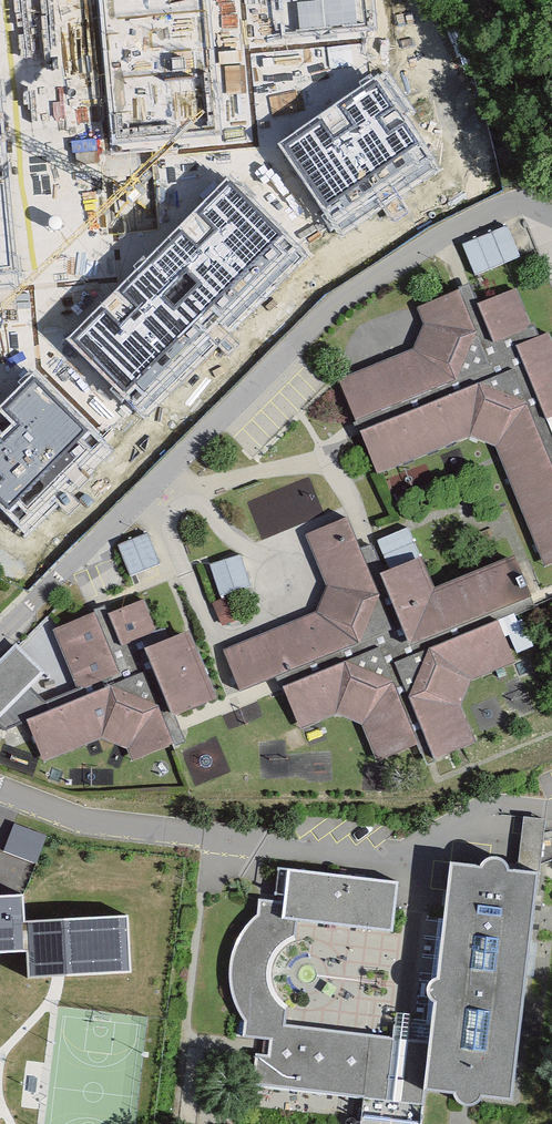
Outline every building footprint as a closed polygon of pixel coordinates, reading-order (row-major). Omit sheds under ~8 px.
[(113,142),(218,132),(205,0),(100,0),(113,142)] [(276,32),(365,24),(363,0),(273,0),(276,32)] [(382,77),(279,145),(331,223),(434,155),(382,77)] [(15,285),(0,116),(0,287),(15,285)] [(229,185),(66,336),(139,414),(302,263),(229,185)] [(463,243),(476,274),(521,256),(508,225),(463,243)] [(519,294),(486,305),(499,344),(532,332),(519,294)] [(459,295),(425,311),(431,327),(422,356),(348,383),(361,418),(455,378),(473,332),(459,295)] [(522,348),(551,420),(551,344),(549,337),(522,348)] [(0,411),(0,513),(14,527),(100,440),(35,376),(0,411)] [(369,437),(381,471),(472,436),(502,445),(550,566),(551,565),(551,470),(527,412),(479,391),(369,437)] [(348,515),(306,535),(326,585),(318,609),(224,649),(241,688),(359,642),(380,595),(348,515)] [(415,556),(407,529),(379,537),(387,565),(415,556)] [(118,545),(131,575),(160,563),(147,533),(118,545)] [(210,564),(221,596),(251,585),(240,554),(210,564)] [(434,587),(421,556),(382,572),(411,644),(531,595),(515,554),(434,587)] [(144,599),(109,612),(121,645),(157,632),(144,599)] [(95,612),(52,629),(76,690),(119,673),(95,612)] [(515,661),(498,619),(429,648),(409,696),(434,758),(475,743),(461,705),(471,679),(515,661)] [(189,629),(145,646),(173,716),(216,698),(189,629)] [(15,643),(0,658),(0,717),(44,672),(15,643)] [(345,661),(284,687),(300,729),(338,713),(361,725),(377,761),(418,743),(393,681),(345,661)] [(110,684),(27,719),(43,762),(101,739),(128,749),(133,760),(173,743),(159,705),(110,684)] [(545,821),(525,820),(523,861),(543,862),(545,821)] [(47,836),(13,822),(1,851),(35,865),(47,836)] [(480,866),(451,862),(439,976),(432,980),(428,987),(430,995),(436,1000),(424,1088),(455,1091),(459,1101),(473,1104),(483,1094),(512,1099),(538,871),(508,869),(506,862),(500,857),(492,856),(486,859),(480,866)] [(398,882),(289,869),(284,903),(259,900),(257,915),(243,931),(235,948),(230,974),(234,1003),(246,1020),(243,1036),(271,1038),(269,1055),(257,1054),(253,1083),(423,1103),(424,1088),(429,1042),(283,1025),(286,1007),(273,992),(269,979),(270,964),(274,953),(283,943),(293,936),(296,919),(392,930),(398,882)] [(0,894),(0,953),(26,951),(25,921),(22,893),(0,894)] [(131,973),(128,916),(25,921),(28,979),(131,973)]
